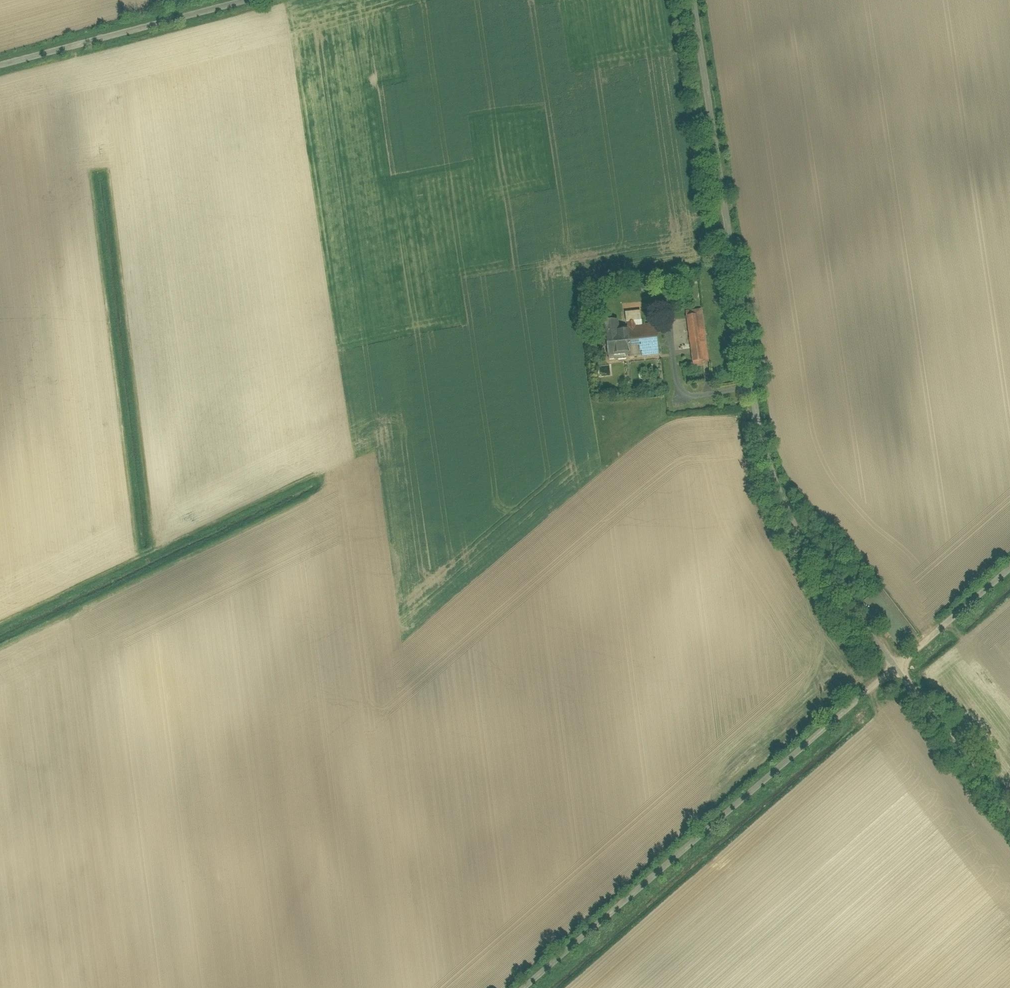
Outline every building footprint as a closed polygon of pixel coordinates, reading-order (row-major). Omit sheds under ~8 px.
[(704,309),(688,311),(695,364),(711,362),(704,309)] [(607,320),(611,355),(644,351),(645,356),(661,354),(658,323),(643,325),(641,310),(627,312),(628,326),(621,327),(620,319),(607,320)]
